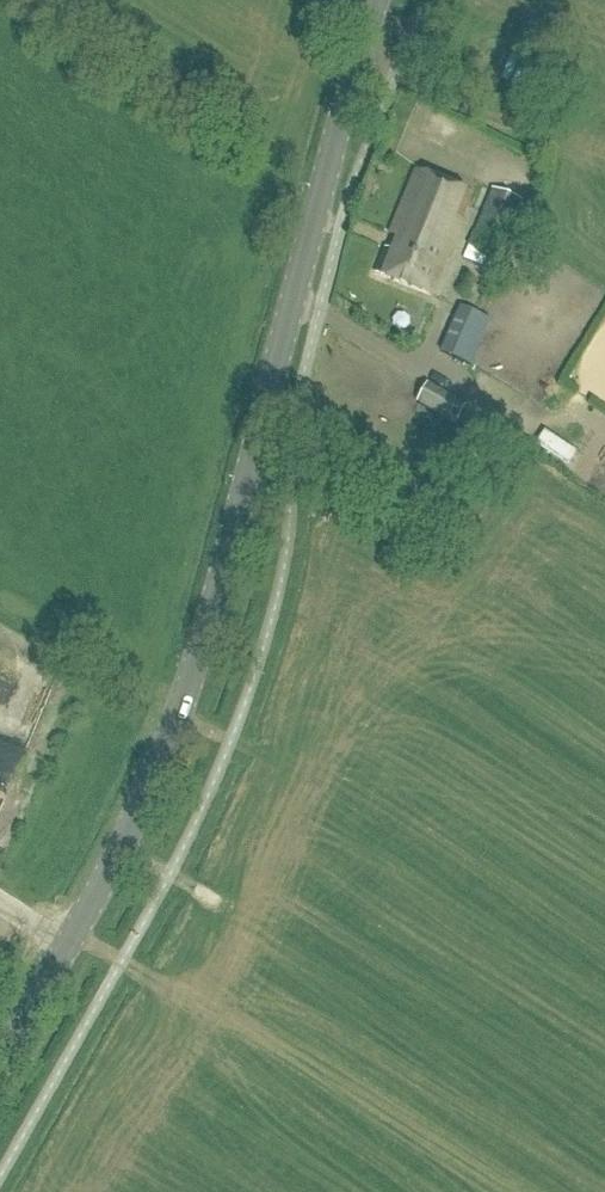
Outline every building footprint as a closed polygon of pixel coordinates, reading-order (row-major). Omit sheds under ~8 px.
[(390,251),(386,249),(375,275),(432,298),(473,196),(417,173),(391,236),(396,237),(390,251)] [(499,258),(522,202),(492,188),(468,246),(499,258)] [(469,295),(474,283),(464,278),(459,291),(469,295)] [(469,368),(490,321),(460,307),(439,353),(469,368)] [(417,404),(446,420),(455,426),(466,406),(427,385),(417,404)]
